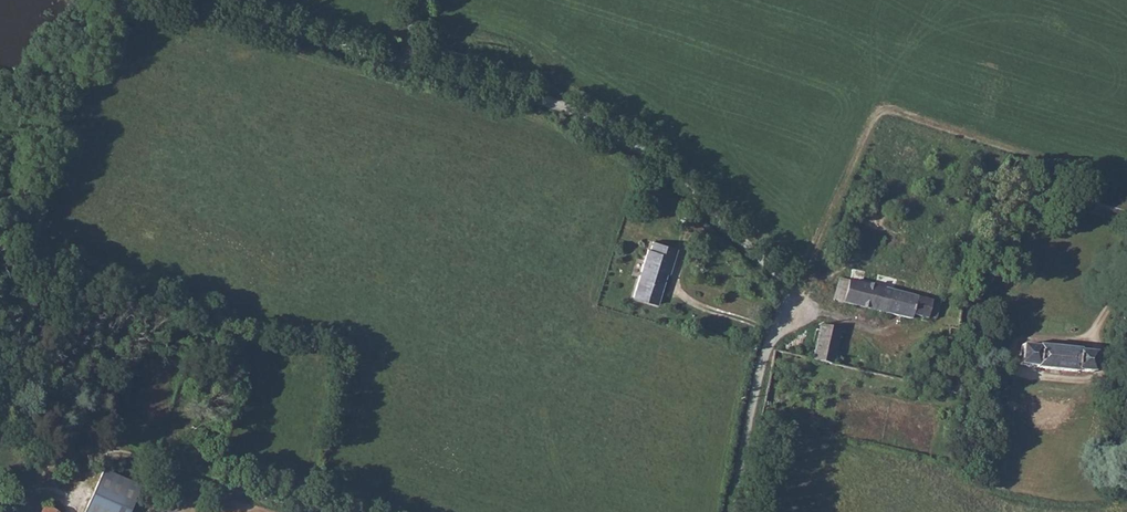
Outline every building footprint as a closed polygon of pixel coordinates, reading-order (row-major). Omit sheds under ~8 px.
[(666,276),(668,277),(678,249),(654,240),(652,247),(650,247),(633,296),(656,304),(666,276)] [(838,283),(832,281),(828,290),(836,292),(835,299),(852,305),(910,320),(912,314),(926,320),(928,316),(935,317),(939,302),(840,278),(838,283)] [(820,326),(814,360),(847,368),(851,347),(837,344),(839,331),(820,326)] [(1081,354),(1080,351),(1040,344),(1039,346),(1022,344),(1020,363),(1034,366),(1034,369),(1075,376),(1076,373),(1092,376),(1096,357),(1081,354)] [(948,392),(958,394),(961,381),(950,379),(948,392)] [(108,474),(93,511),(137,511),(146,489),(108,474)]
